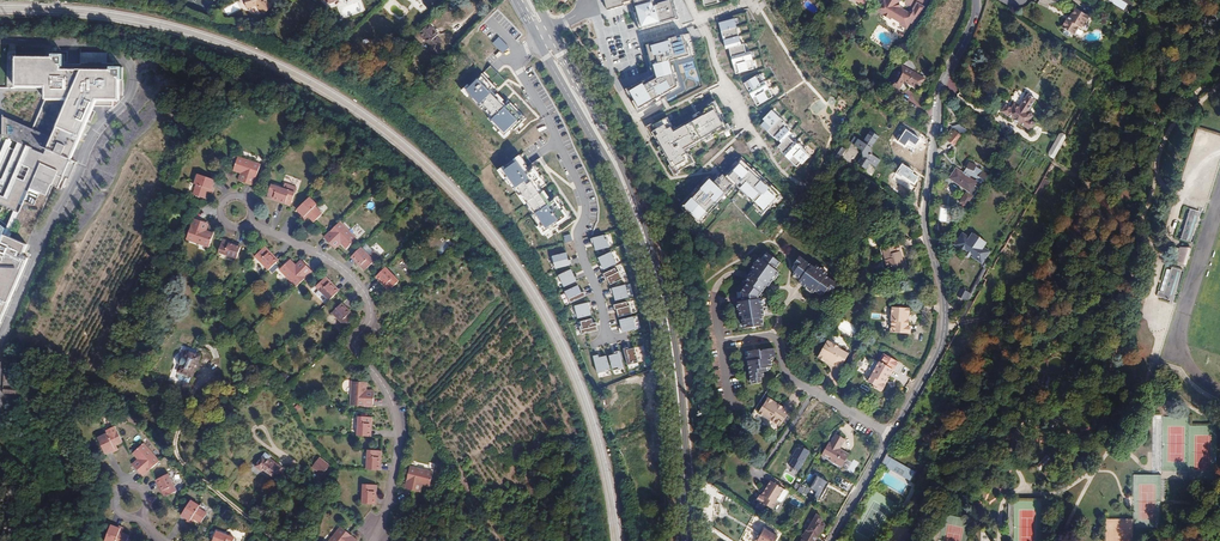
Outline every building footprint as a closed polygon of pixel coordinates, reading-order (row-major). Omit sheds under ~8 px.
[(270,7),(272,6),(265,0),(256,0),(256,1),(250,12),(264,20),(270,10),(276,13),(277,12),(270,7)] [(604,12),(631,5),(633,11),(639,33),(681,24),(675,1),(655,6),(653,0),(601,0),(604,12)] [(706,9),(724,4),(723,0),(703,0),(706,9)] [(907,29),(916,15),(919,16),(925,7),(918,3),(913,11),(908,12),(900,7),(899,3),(901,0),(881,0),(875,10),(891,20),(892,18),(901,24),(900,26),(907,29)] [(227,15),(239,9),(236,3),(225,9),(227,15)] [(1089,17),(1075,8),(1070,17),(1068,20),(1066,19),(1061,27),(1074,35),(1079,27),(1081,28),(1084,22),(1086,23),(1089,17)] [(734,23),(720,27),(735,77),(754,71),(752,63),(755,62),(752,54),(747,56),(745,48),(742,49),(734,23)] [(439,34),(429,24),(418,34),(430,46),(428,52),(437,55),(441,41),(436,37),(439,34)] [(702,57),(696,34),(648,46),(657,75),(629,90),(640,111),(683,89),(677,63),(702,57)] [(500,37),(494,43),(504,54),(510,47),(500,37)] [(55,58),(55,61),(60,66),(68,66),(68,58),(55,58)] [(10,298),(28,259),(23,257),(28,246),(16,240),(22,226),(23,226),(27,218),(38,223),(43,210),(55,185),(59,187),(64,177),(69,165),(71,160),(74,161),(99,104),(122,105),(122,84),(113,75),(113,71),(113,68),(68,66),(60,66),(55,61),(18,60),(17,90),(3,89),(0,95),(0,152),(8,155),(0,173),(0,205),(3,207),(0,214),(0,321),(10,298)] [(919,89),(925,79),(909,70),(908,72),(901,68),(891,86),(890,85),(886,93),(894,98),(904,81),(919,89)] [(113,75),(122,84),(126,84),(126,71),(113,71),(113,75)] [(761,74),(744,84),(757,108),(774,98),(761,74)] [(480,76),(462,93),(506,139),(524,122),(480,76)] [(1001,112),(1031,131),(1035,124),(1030,120),(1033,116),(1027,113),(1036,99),(1028,94),(1020,107),(1014,104),(1011,108),(1006,105),(1001,112)] [(646,123),(676,177),(697,166),(689,152),(731,128),(718,104),(677,127),(668,111),(646,123)] [(761,122),(780,142),(790,132),(784,126),(787,123),(772,108),(761,116),(764,119),(761,122)] [(959,122),(955,127),(963,135),(968,130),(959,122)] [(799,167),(815,151),(794,130),(790,132),(779,145),(799,167)] [(919,139),(906,130),(898,141),(905,146),(909,140),(916,144),(919,139)] [(962,136),(955,130),(947,140),(955,146),(962,136)] [(861,150),(863,156),(858,164),(866,169),(870,164),(875,167),(880,160),(873,155),(871,147),(879,136),(871,131),(864,142),(855,136),(851,143),(861,150)] [(1054,144),(1061,148),(1066,138),(1065,135),(1062,133),(1059,134),(1054,144)] [(839,160),(846,149),(839,145),(832,155),(839,160)] [(524,154),(500,171),(547,236),(571,219),(524,154)] [(254,185),(261,165),(238,157),(233,170),(241,173),(247,175),(245,182),(254,185)] [(914,171),(902,163),(895,174),(901,177),(902,175),(915,184),(919,177),(913,173),(914,171)] [(753,164),(728,185),(736,194),(761,223),(786,202),(753,164)] [(965,175),(957,169),(950,178),(970,191),(969,193),(967,192),(960,202),(966,206),(979,188),(974,185),(976,182),(970,177),(965,175)] [(247,175),(241,173),(239,180),(245,182),(247,175)] [(212,187),(215,180),(198,174),(195,184),(197,185),(193,195),(204,199),(207,191),(208,189),(211,190),(212,187)] [(713,189),(724,203),(736,194),(728,185),(724,180),(713,189)] [(713,189),(707,183),(675,209),(692,230),(724,203),(713,189)] [(290,191),(271,184),(267,197),(273,200),(274,198),(286,202),(290,191)] [(309,197),(297,210),(302,215),(304,217),(307,215),(308,216),(314,222),(322,214),(315,206),(317,205),(309,197)] [(939,221),(950,222),(951,207),(940,206),(939,221)] [(1180,239),(1185,241),(1191,243),(1199,217),(1200,218),(1203,209),(1199,207),(1198,211),(1190,208),(1180,239)] [(16,240),(28,246),(38,223),(27,218),(23,226),(22,226),(16,240)] [(194,219),(186,240),(209,247),(214,234),(206,232),(200,229),(202,222),(194,219)] [(200,229),(206,232),(208,224),(202,222),(200,229)] [(357,239),(340,222),(324,237),(331,244),(336,238),(341,243),(347,249),(357,239)] [(969,240),(974,234),(972,233),(969,237),(963,233),(959,239),(963,241),(965,237),(969,240)] [(566,242),(573,240),(571,234),(564,236),(566,242)] [(609,234),(594,239),(597,251),(613,247),(609,234)] [(986,242),(974,234),(969,240),(965,237),(963,241),(959,239),(956,243),(960,245),(967,250),(968,249),(974,253),(973,254),(983,261),(986,257),(983,255),(985,251),(981,248),(986,242)] [(335,248),(341,243),(336,238),(331,244),(335,248)] [(223,239),(219,252),(237,258),(241,247),(229,243),(230,242),(223,239)] [(987,242),(986,242),(981,248),(985,251),(983,255),(986,257),(990,251),(984,247),(987,242)] [(889,273),(907,268),(905,260),(903,261),(900,252),(902,251),(900,243),(882,249),(886,260),(885,261),(889,273)] [(265,247),(255,256),(269,270),(277,262),(268,253),(270,252),(265,247)] [(374,261),(361,247),(351,257),(356,262),(357,261),(366,270),(374,261)] [(1190,249),(1176,247),(1172,258),(1186,264),(1190,249)] [(886,260),(882,249),(880,249),(881,254),(880,255),(884,269),(886,269),(887,274),(889,273),(885,261),(886,260)] [(974,253),(968,249),(967,250),(968,251),(965,255),(968,257),(971,253),(973,255),(973,254),(974,253)] [(376,250),(371,253),(375,260),(380,258),(376,250)] [(615,251),(600,258),(606,269),(620,263),(615,251)] [(270,252),(268,253),(277,262),(278,261),(270,252)] [(569,253),(554,257),(556,269),(572,265),(569,253)] [(781,262),(767,253),(762,260),(759,258),(736,290),(740,316),(742,315),(743,320),(745,320),(745,322),(743,322),(744,329),(764,326),(763,317),(764,317),(762,298),(757,299),(767,286),(768,287),(779,272),(775,269),(781,262)] [(983,261),(973,254),(973,255),(972,257),(982,263),(983,261)] [(811,265),(800,256),(794,264),(798,267),(793,274),(801,280),(798,283),(813,294),(815,291),(823,296),(828,289),(832,292),(838,284),(826,276),(828,274),(817,266),(815,268),(812,265),(811,265)] [(280,270),(297,287),(312,271),(306,265),(300,270),(295,266),(290,260),(280,270)] [(301,261),(295,266),(300,270),(306,265),(301,261)] [(366,270),(357,261),(356,262),(365,271),(366,270)] [(989,265),(983,261),(982,263),(980,265),(984,268),(970,293),(969,293),(965,301),(968,302),(989,265)] [(389,291),(399,281),(385,267),(377,276),(385,285),(384,286),(389,291)] [(620,267),(606,274),(611,285),(625,278),(620,267)] [(1174,295),(1181,272),(1182,270),(1172,267),(1164,292),(1158,290),(1156,296),(1169,300),(1169,303),(1173,305),(1176,296),(1174,295)] [(858,276),(865,274),(863,268),(856,270),(858,276)] [(573,270),(560,276),(565,287),(578,281),(573,270)] [(384,286),(385,285),(377,276),(376,277),(384,286)] [(326,277),(316,287),(330,301),(338,292),(329,283),(331,282),(326,277)] [(331,282),(329,283),(338,292),(339,291),(331,282)] [(629,284),(614,288),(617,300),(632,296),(629,284)] [(582,285),(566,292),(571,304),(587,297),(582,285)] [(969,293),(961,288),(957,297),(965,301),(969,293)] [(631,301),(618,305),(621,316),(634,313),(631,301)] [(340,305),(349,313),(350,312),(342,303),(340,305)] [(591,303),(576,307),(579,318),(594,314),(591,303)] [(332,313),(346,327),(355,317),(350,312),(349,313),(340,305),(332,313)] [(909,326),(910,308),(891,307),(890,333),(910,334),(911,326),(909,326)] [(637,316),(622,321),(625,332),(640,328),(637,316)] [(594,319),(581,322),(584,334),(600,330),(598,322),(595,323),(594,319)] [(839,328),(854,334),(857,326),(842,321),(839,328)] [(840,370),(849,354),(838,348),(839,347),(827,341),(818,358),(825,362),(825,361),(840,370)] [(173,365),(171,369),(178,372),(177,372),(179,373),(176,379),(184,381),(182,384),(188,386),(191,377),(192,378),(194,372),(195,372),(199,362),(198,361),(201,356),(197,354),(198,350),(188,347),(187,350),(186,350),(185,352),(179,349),(178,352),(175,354),(173,356),(172,358),(172,360),(172,363),(173,365)] [(637,348),(626,351),(630,364),(641,360),(637,348)] [(745,350),(747,362),(748,362),(750,379),(752,379),(753,384),(762,383),(761,377),(764,377),(764,372),(767,371),(767,368),(772,367),(771,358),(776,358),(774,348),(763,349),(756,350),(756,354),(753,354),(753,350),(745,350)] [(623,353),(613,355),(616,368),(626,366),(623,353)] [(899,362),(884,354),(879,363),(876,361),(874,362),(870,369),(870,371),(873,373),(868,382),(874,385),(873,387),(881,392),(899,362)] [(613,369),(609,356),(601,358),(600,355),(594,356),(598,373),(613,369)] [(352,382),(350,405),(372,407),(373,398),(365,397),(365,391),(366,382),(352,382)] [(786,417),(791,410),(784,405),(783,407),(768,398),(758,412),(780,427),(783,422),(786,417)] [(372,417),(358,416),(357,436),(369,437),(370,424),(372,424),(372,417)] [(107,434),(108,436),(117,431),(115,426),(106,431),(107,434)] [(98,438),(106,454),(112,451),(115,449),(113,446),(115,445),(123,441),(117,431),(108,436),(107,434),(98,438)] [(839,449),(845,439),(838,435),(832,445),(830,449),(827,448),(823,455),(828,458),(827,460),(841,468),(844,461),(849,454),(839,449)] [(143,476),(160,461),(143,444),(133,453),(143,464),(137,469),(143,476)] [(799,472),(811,452),(800,445),(788,466),(799,472)] [(381,451),(368,450),(366,469),(378,470),(379,458),(381,458),(381,451)] [(910,481),(915,472),(886,456),(882,465),(910,481)] [(266,460),(261,457),(254,466),(262,471),(263,470),(275,478),(283,468),(277,464),(276,466),(271,462),(272,461),(268,457),(266,460)] [(329,466),(319,458),(312,467),(322,475),(329,466)] [(143,464),(138,459),(133,464),(137,469),(143,464)] [(433,471),(410,466),(405,487),(414,489),(416,481),(422,483),(430,484),(433,471)] [(164,497),(177,491),(168,474),(158,479),(163,490),(161,491),(164,497)] [(830,484),(818,477),(811,489),(818,492),(816,496),(821,499),(830,484)] [(787,491),(770,480),(764,490),(766,491),(763,495),(762,494),(761,496),(760,496),(757,500),(758,500),(757,502),(758,503),(765,507),(766,505),(772,509),(777,500),(781,502),(782,502),(788,493),(787,491)] [(421,490),(422,483),(416,481),(414,489),(421,490)] [(707,482),(705,482),(703,491),(714,498),(719,490),(707,482)] [(377,485),(363,484),(362,504),(374,504),(375,492),(376,492),(377,485)] [(716,499),(724,501),(726,496),(718,493),(716,499)] [(191,500),(181,515),(188,519),(190,521),(192,518),(194,519),(201,523),(207,514),(198,508),(199,506),(191,500)] [(817,515),(807,531),(806,530),(804,535),(803,535),(801,539),(802,540),(801,540),(815,540),(818,537),(825,525),(821,523),(822,520),(822,517),(817,515)] [(110,525),(105,540),(127,540),(129,536),(121,533),(119,532),(120,529),(118,528),(110,525)] [(764,529),(771,533),(772,530),(764,525),(755,540),(758,540),(764,529)] [(341,527),(329,540),(358,540),(341,527)] [(778,537),(771,533),(764,529),(758,540),(776,540),(778,537)] [(235,539),(216,532),(213,540),(234,540),(235,539)]
